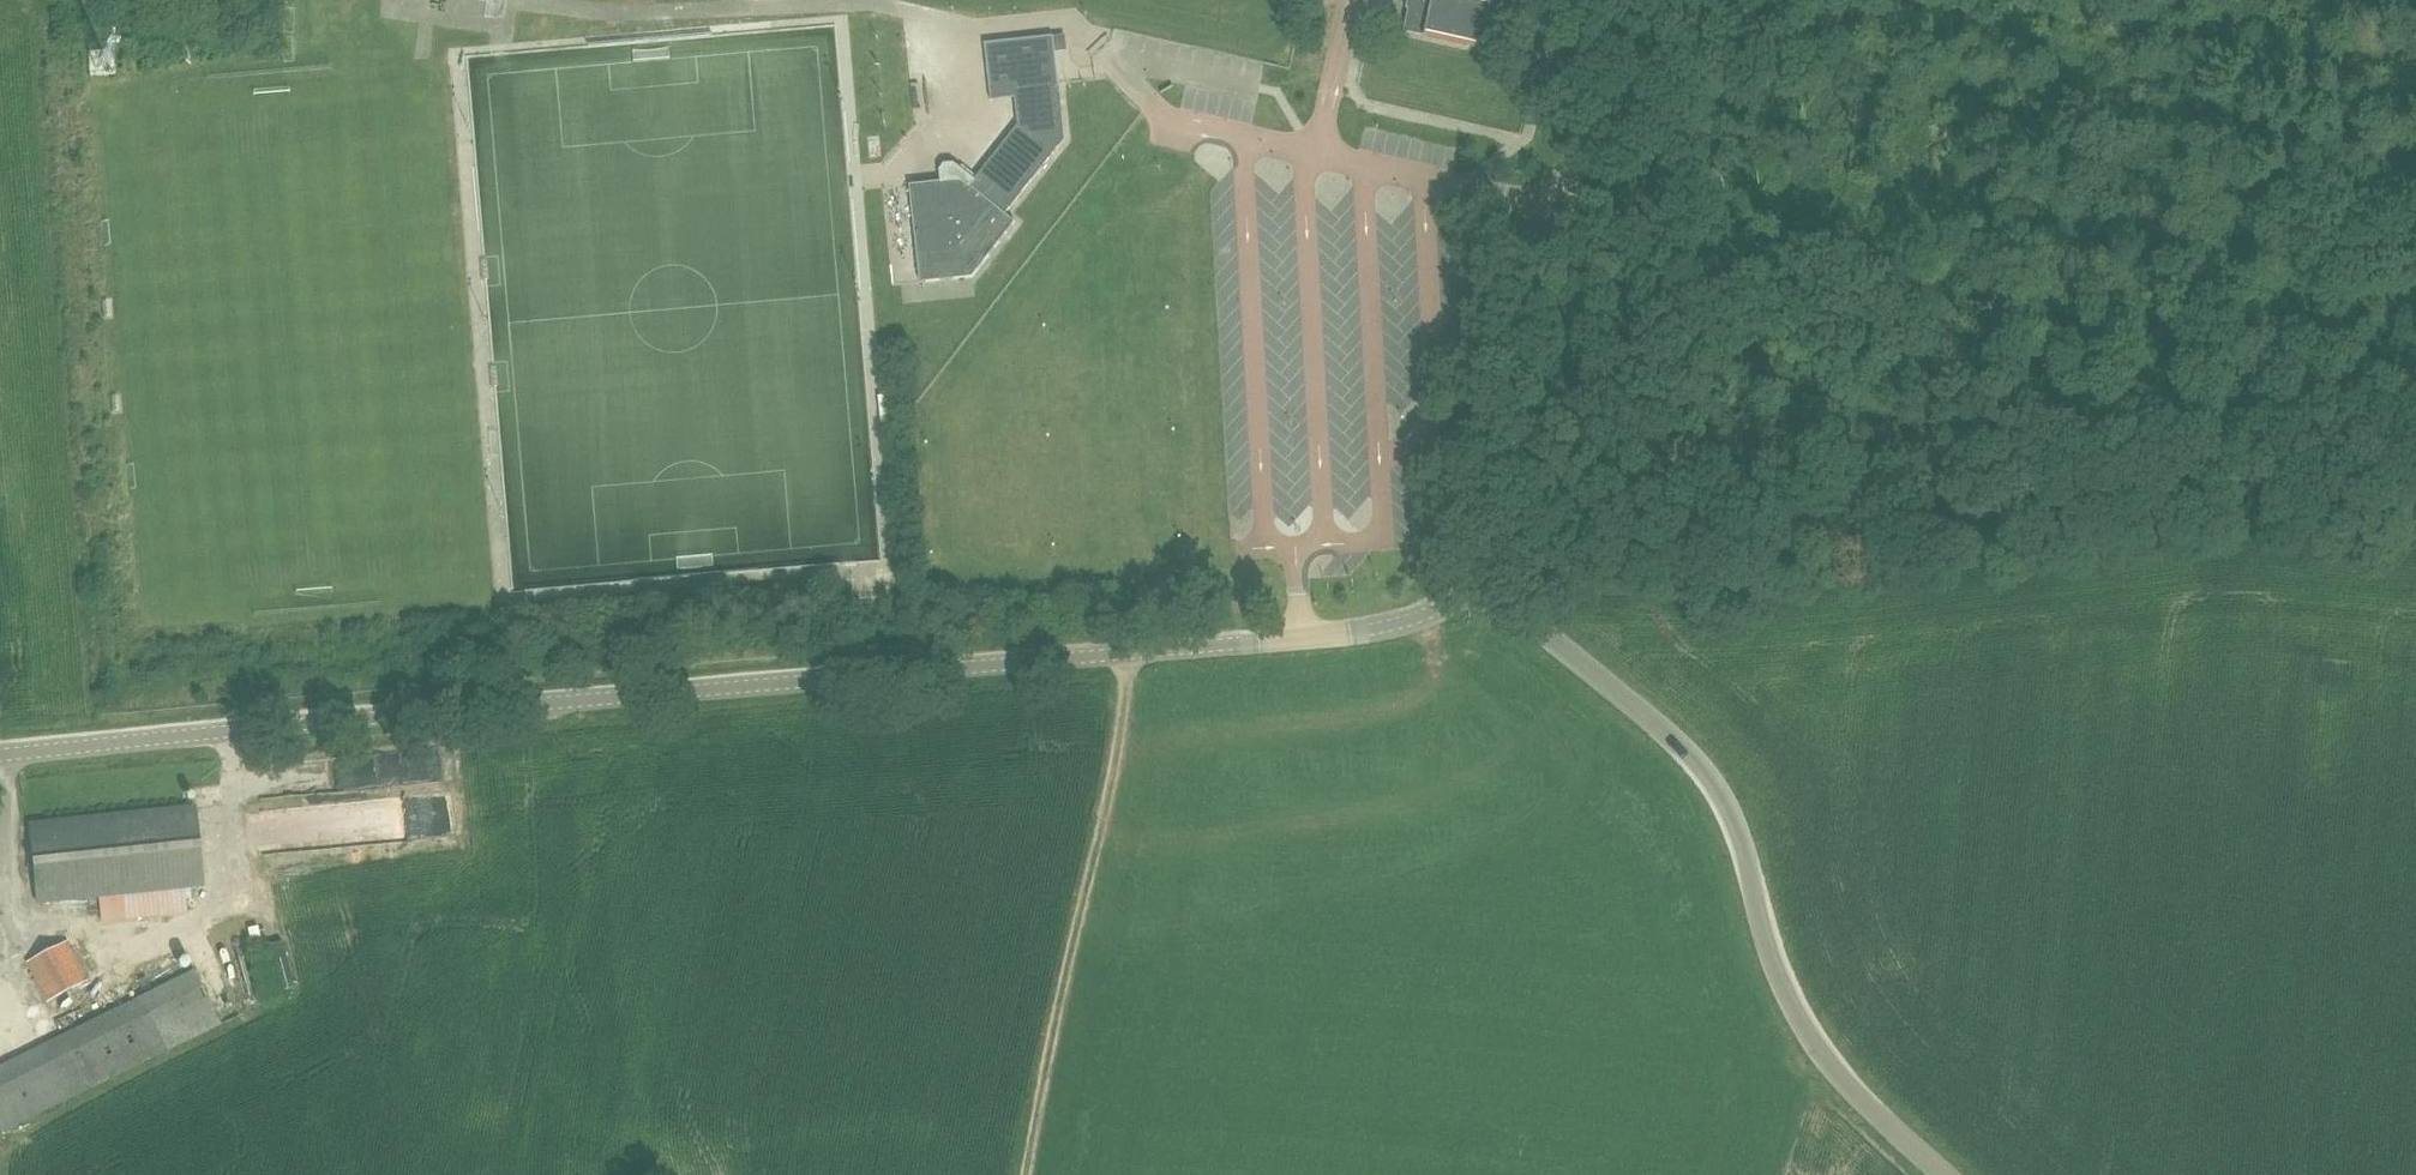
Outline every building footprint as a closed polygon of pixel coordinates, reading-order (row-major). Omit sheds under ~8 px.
[(1472,0),(1410,0),(1403,29),(1424,34),(1424,35),(1425,35),(1425,34),(1480,47),(1480,48),(1482,48),(1482,47),(1502,51),(1511,9),(1472,0)] [(1511,9),(1517,10),(1519,0),(1472,0),(1511,9)] [(984,41),(990,95),(1014,92),(1018,125),(975,179),(959,167),(954,163),(944,164),(939,170),(941,181),(909,184),(920,282),(972,277),(1016,222),(1005,213),(1064,139),(1059,83),(1053,33),(984,41)] [(900,421),(900,395),(888,394),(888,420),(900,421)] [(446,826),(446,800),(422,800),(422,826),(446,826)] [(36,902),(202,885),(194,807),(28,825),(36,902)] [(46,1002),(88,980),(67,940),(24,962),(46,1002)] [(219,1024),(194,973),(0,1068),(0,1132),(219,1024)]
